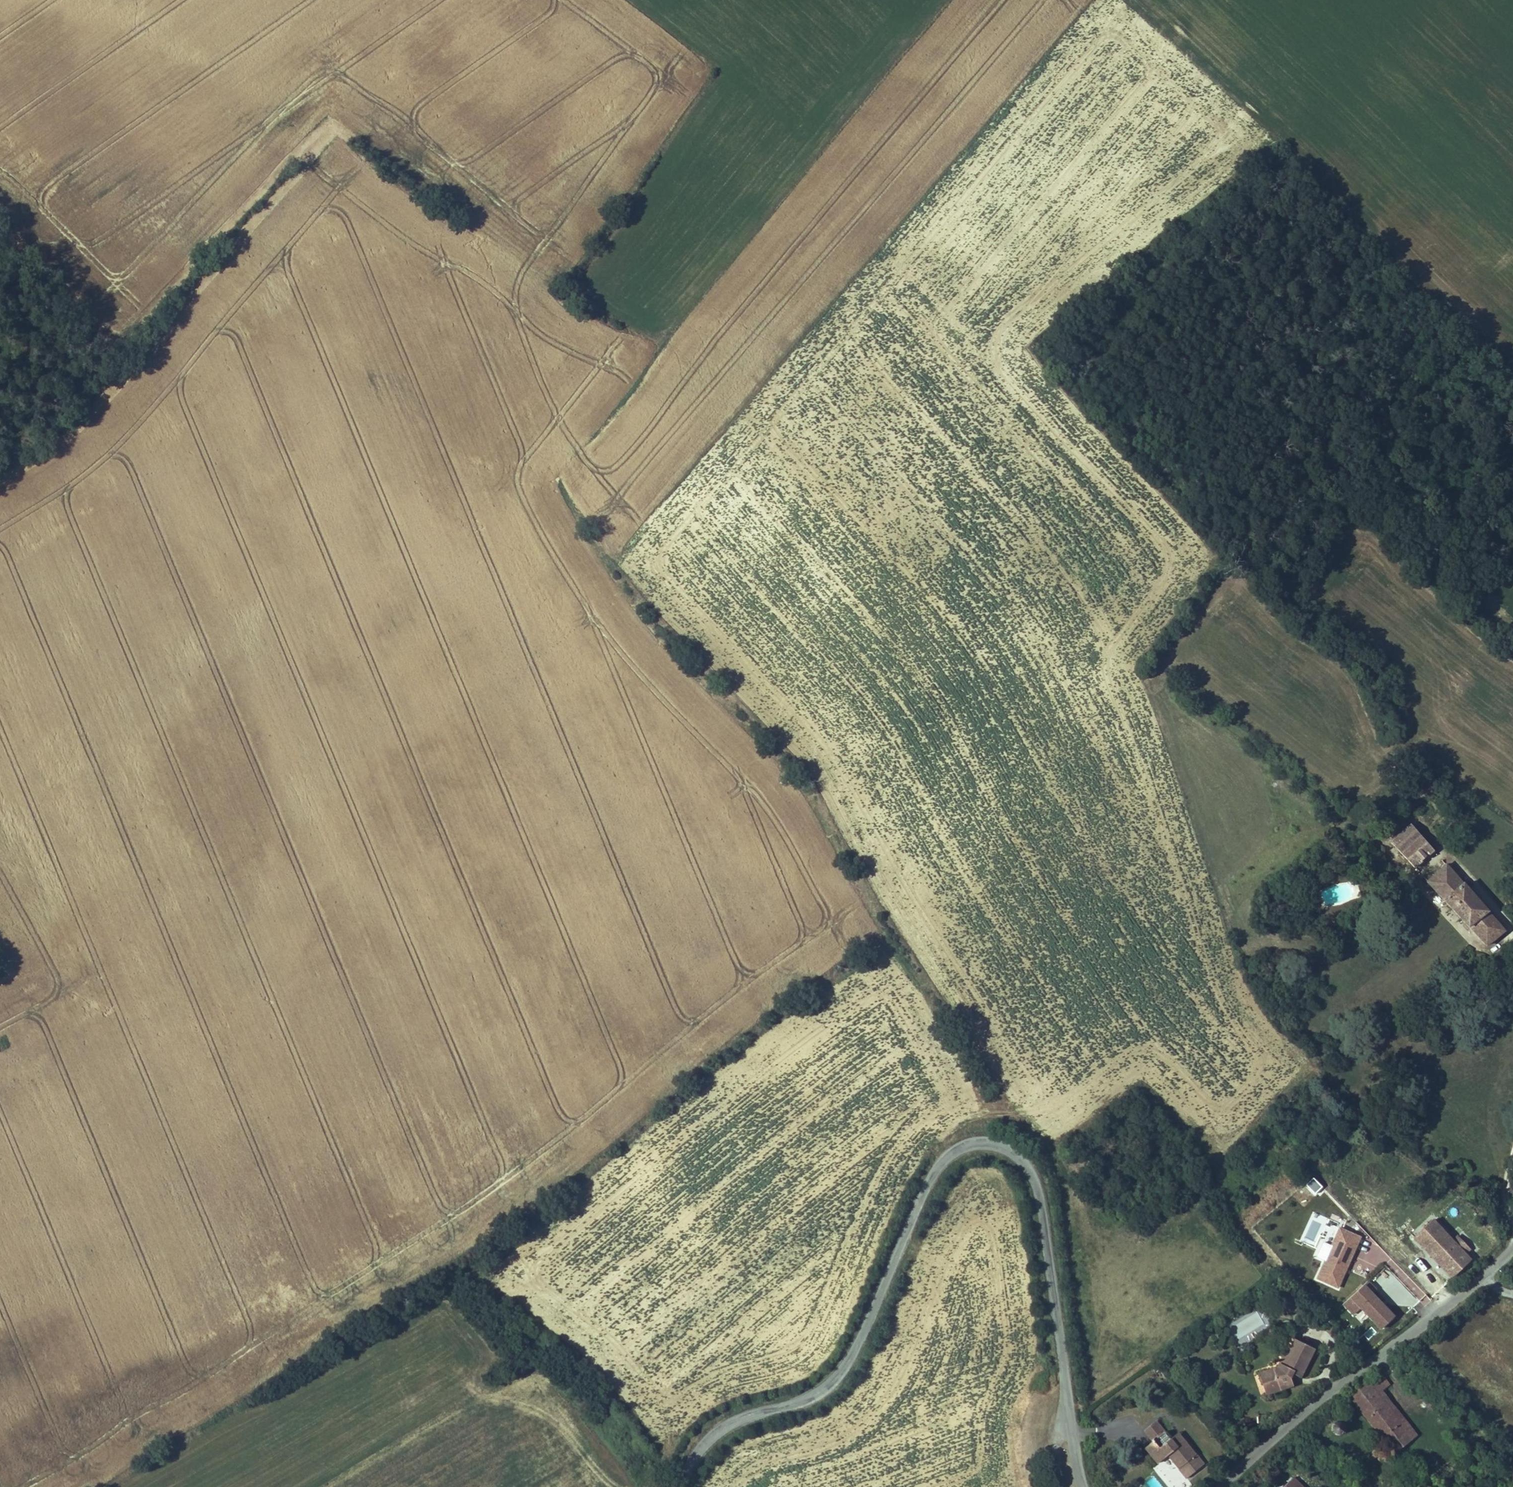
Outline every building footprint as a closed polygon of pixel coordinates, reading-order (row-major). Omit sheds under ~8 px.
[(1428,858),(1446,843),(1425,820),(1408,835),(1428,858)] [(1460,859),(1442,875),(1499,939),(1512,928),(1512,919),(1460,859)] [(1313,1196),(1322,1188),(1313,1177),(1304,1185),(1313,1196)] [(1431,1220),(1444,1209),(1438,1203),(1426,1213),(1431,1220)] [(1461,1229),(1444,1209),(1431,1220),(1424,1226),(1441,1246),(1461,1229)] [(1480,1252),(1471,1242),(1477,1238),(1466,1225),(1461,1229),(1441,1246),(1459,1268),(1480,1252)] [(1339,1290),(1361,1236),(1337,1226),(1316,1280),(1339,1290)] [(1354,1306),(1361,1299),(1386,1326),(1401,1313),(1365,1277),(1344,1295),(1354,1306)] [(1297,1298),(1305,1291),(1302,1287),(1293,1294),(1297,1298)] [(1312,1300),(1305,1291),(1297,1298),(1304,1307),(1312,1300)] [(1228,1325),(1238,1342),(1265,1325),(1255,1309),(1228,1325)] [(1298,1369),(1300,1365),(1309,1369),(1322,1341),(1304,1333),(1295,1353),(1291,1351),(1286,1362),(1269,1370),(1274,1380),(1277,1379),(1281,1387),(1302,1377),(1298,1369)] [(1383,1362),(1351,1387),(1395,1440),(1417,1422),(1384,1381),(1393,1374),(1383,1362)] [(1274,1380),(1269,1370),(1267,1371),(1275,1391),(1281,1387),(1277,1379),(1274,1380)] [(1150,1426),(1161,1441),(1152,1448),(1165,1464),(1174,1456),(1193,1480),(1213,1465),(1183,1428),(1175,1434),(1161,1417),(1150,1426)] [(1296,1469),(1279,1486),(1280,1486),(1314,1486),(1296,1469)]
